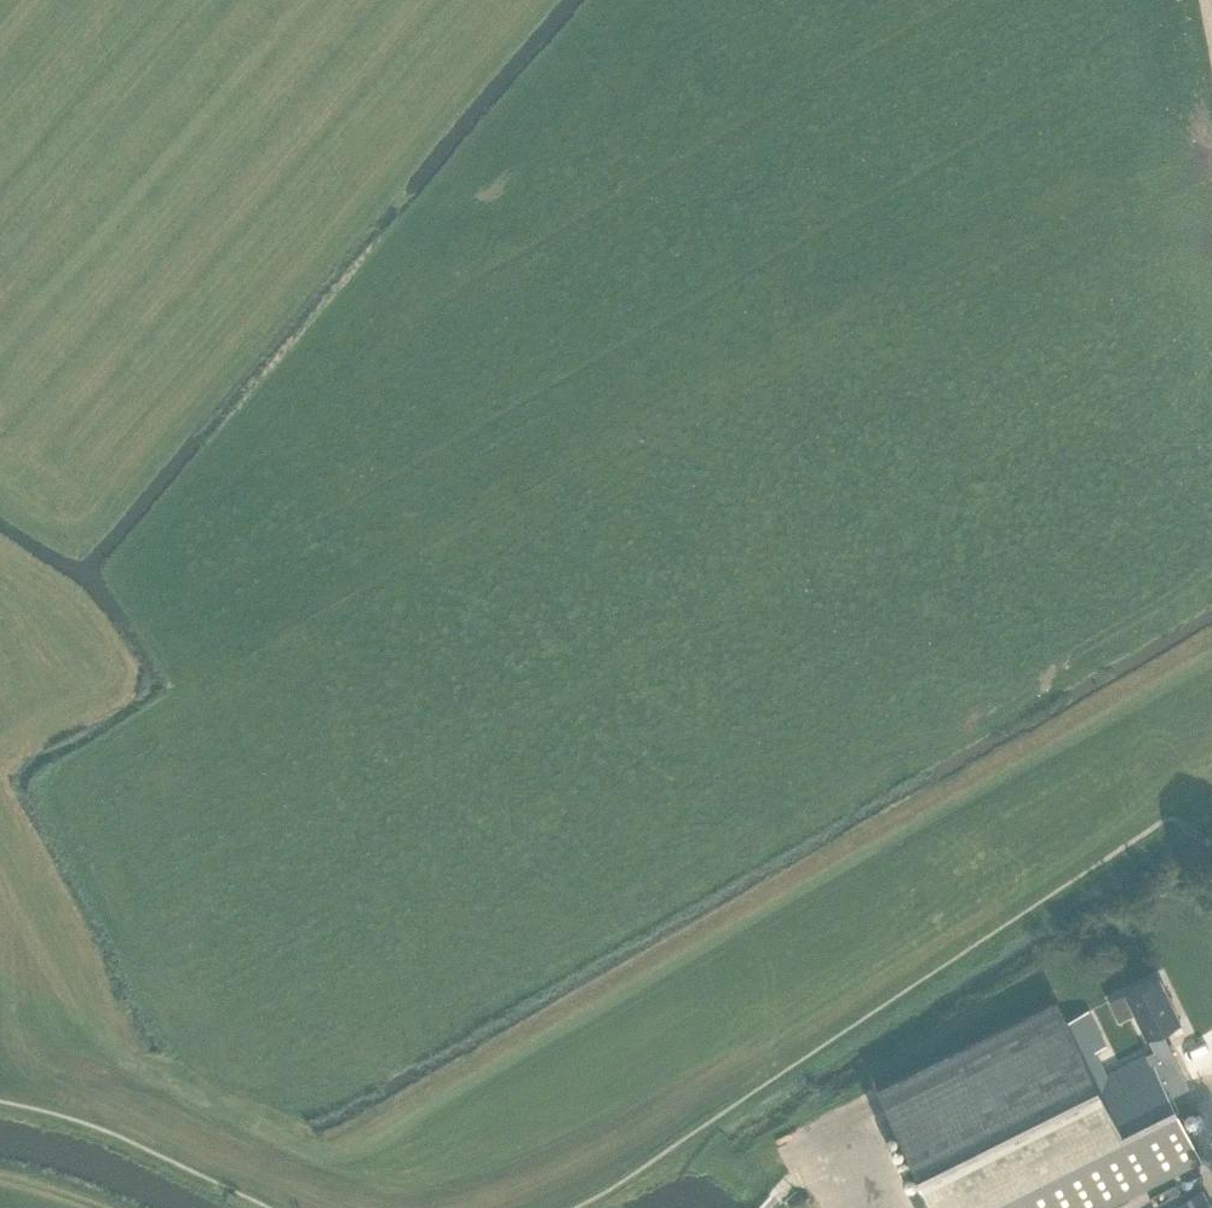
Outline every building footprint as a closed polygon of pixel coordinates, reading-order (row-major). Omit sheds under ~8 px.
[(876,1088),(936,1207),(1104,1207),(1200,1160),(1168,1095),(1188,1085),(1177,1062),(1160,1028),(1180,1019),(1158,974),(1125,991),(1147,1035),(1148,1035),(1155,1050),(1096,1079),(1056,999),(876,1088)] [(1171,1207),(1211,1207),(1211,1202),(1204,1188),(1171,1207)]
